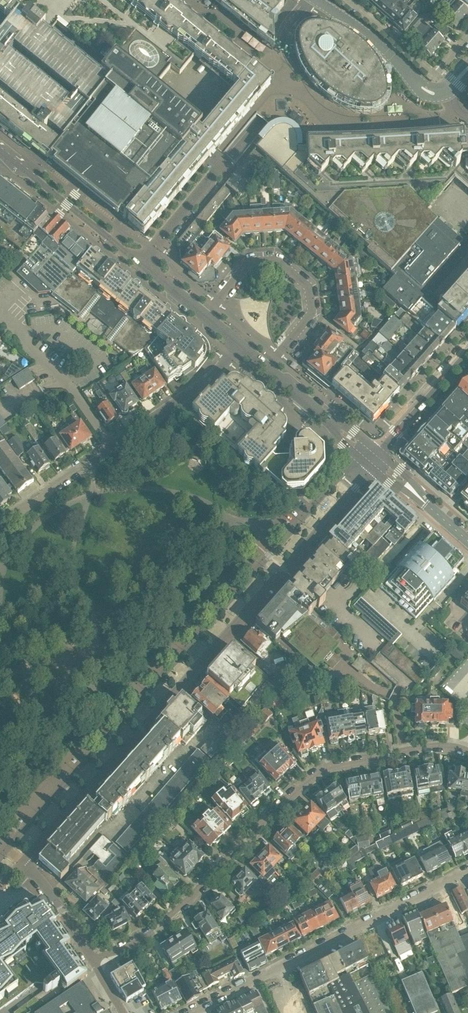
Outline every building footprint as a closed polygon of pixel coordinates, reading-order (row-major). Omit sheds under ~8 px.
[(25,17),(27,15),(28,14),(30,14),(32,15),(57,35),(55,38),(100,75),(115,57),(125,66),(154,88),(171,67),(180,74),(194,57),(193,56),(195,55),(236,88),(233,92),(232,91),(201,127),(125,218),(125,219),(126,219),(128,221),(128,222),(143,237),(230,133),(270,86),(271,86),(272,86),(273,85),(273,84),(273,83),(273,82),(272,81),(271,81),(270,81),(253,67),(178,7),(169,0),(0,0),(0,13),(11,22),(19,12),(25,17)] [(273,45),(273,26),(270,23),(284,6),(277,0),(218,0),(273,45)] [(387,0),(372,0),(370,2),(375,7),(376,6),(380,9),(387,0)] [(399,4),(395,0),(387,0),(380,9),(383,12),(382,13),(387,18),(399,4)] [(393,21),(396,24),(408,12),(407,12),(404,9),(407,5),(402,0),(399,4),(387,18),(392,22),(393,21)] [(396,24),(395,25),(404,33),(411,25),(417,17),(426,7),(419,0),(418,0),(414,4),(407,12),(408,12),(396,24)] [(463,21),(467,15),(467,12),(466,10),(467,9),(465,7),(464,8),(457,3),(454,0),(444,0),(442,2),(444,5),(446,6),(445,7),(450,11),(451,10),(456,15),(463,21)] [(450,11),(445,7),(446,6),(444,5),(442,2),(435,10),(444,18),(450,24),(449,25),(451,27),(452,26),(456,29),(463,21),(456,15),(451,10),(450,11)] [(18,105),(35,118),(31,123),(43,133),(44,132),(60,145),(110,82),(100,75),(55,38),(57,35),(32,15),(30,14),(28,14),(27,15),(25,17),(19,12),(11,22),(9,24),(3,32),(0,36),(0,90),(8,97),(18,105)] [(4,20),(0,16),(0,30),(3,32),(9,24),(4,20)] [(426,21),(421,16),(418,18),(417,17),(411,25),(421,34),(437,49),(444,41),(441,38),(442,37),(440,35),(439,36),(424,23),(426,21)] [(443,35),(448,29),(440,21),(434,27),(443,35)] [(353,43),(352,42),(342,36),(342,34),(334,31),(325,28),(315,28),(311,28),(308,29),(304,31),(302,34),(300,38),(298,42),(298,46),(298,48),(299,50),(299,53),(300,55),(301,58),(302,61),(303,65),(305,67),(306,70),(308,73),(310,76),(312,79),(315,82),(317,84),(319,87),(322,89),(327,94),(330,96),(333,98),(338,102),(342,103),(345,105),(348,106),(352,108),(355,108),(358,109),(362,110),(365,110),(369,110),(372,110),(374,110),(376,109),(377,109),(379,108),(380,107),(382,105),(383,104),(384,103),(385,101),(385,100),(386,98),(387,95),(387,94),(386,90),(386,87),(384,79),(381,71),(379,68),(374,61),(369,55),(364,49),(359,45),(354,42),(353,43)] [(409,38),(404,33),(400,38),(405,42),(409,38)] [(421,34),(414,42),(425,52),(424,53),(426,55),(427,53),(431,57),(437,49),(421,34)] [(199,125),(154,88),(125,66),(115,57),(100,75),(110,82),(60,145),(50,158),(51,159),(52,158),(56,161),(64,168),(63,169),(65,170),(65,169),(80,180),(79,181),(80,182),(81,181),(95,193),(95,194),(96,195),(96,194),(111,205),(110,206),(111,207),(112,206),(120,213),(124,216),(123,217),(125,218),(201,127),(199,125)] [(48,160),(50,158),(60,145),(44,132),(43,133),(31,123),(35,118),(18,105),(8,97),(0,90),(0,122),(48,160)] [(297,139),(297,136),(296,133),(294,131),(292,128),(288,126),(284,125),(279,125),(275,127),(272,130),(264,138),(256,149),(257,149),(370,249),(367,251),(391,272),(401,262),(407,268),(416,258),(409,253),(411,250),(437,221),(425,210),(454,178),(467,190),(467,141),(467,140),(463,140),(462,132),(424,136),(385,139),(359,140),(346,140),(307,141),(308,148),(298,148),(297,139)] [(240,198),(259,174),(268,164),(255,151),(254,150),(225,185),(226,186),(226,185),(240,198)] [(267,178),(273,171),(269,167),(263,175),(267,178)] [(36,208),(1,181),(0,183),(0,236),(20,252),(40,229),(42,227),(48,220),(43,216),(43,214),(36,208)] [(193,235),(198,239),(198,238),(205,230),(202,228),(222,204),(225,200),(230,195),(228,191),(224,188),(224,187),(178,241),(179,251),(180,251),(193,235)] [(306,197),(299,191),(297,194),(300,196),(300,197),(303,200),(306,197)] [(230,207),(234,204),(230,195),(225,200),(229,207),(230,207)] [(241,233),(233,216),(230,207),(229,207),(224,209),(225,211),(221,217),(228,222),(220,230),(234,242),(241,233)] [(274,231),(285,231),(291,212),(273,213),(274,231)] [(293,237),(305,223),(291,212),(285,231),(293,237)] [(263,232),(274,231),(273,213),(262,214),(263,232)] [(241,233),(252,232),(251,214),(233,216),(241,233)] [(252,232),(263,232),(262,214),(251,214),(252,232)] [(18,254),(28,262),(29,261),(62,224),(54,217),(53,218),(51,216),(48,220),(42,227),(40,229),(20,252),(18,254)] [(419,257),(445,228),(437,221),(411,250),(419,257)] [(302,244),(313,230),(305,223),(293,237),(302,244)] [(29,261),(28,262),(37,271),(55,251),(58,248),(69,235),(68,233),(69,232),(62,224),(29,261)] [(467,248),(462,243),(461,242),(456,238),(456,237),(456,238),(451,233),(450,233),(445,228),(419,257),(408,269),(404,273),(398,280),(455,330),(461,323),(461,322),(466,317),(467,315),(467,247),(467,248)] [(310,251),(322,237),(313,230),(302,244),(310,251)] [(17,274),(38,293),(51,292),(53,294),(54,294),(58,290),(70,276),(72,274),(76,270),(91,252),(89,250),(72,235),(71,236),(69,235),(58,248),(55,251),(37,271),(38,272),(35,275),(24,266),(17,274)] [(202,256),(201,255),(193,249),(191,247),(198,239),(193,235),(180,251),(181,264),(185,268),(189,271),(202,256)] [(319,258),(330,244),(322,237),(310,251),(319,258)] [(198,238),(198,239),(191,247),(193,249),(201,255),(202,256),(214,266),(221,258),(204,244),(204,243),(198,238)] [(204,244),(221,258),(228,250),(214,238),(208,246),(204,243),(204,244)] [(327,265),(339,251),(330,244),(319,258),(327,265)] [(408,269),(419,257),(411,250),(409,253),(416,258),(407,268),(408,269)] [(335,272),(353,262),(339,251),(327,265),(335,272)] [(171,321),(170,319),(172,317),(171,316),(172,315),(172,313),(168,310),(166,313),(139,290),(141,288),(137,286),(135,286),(134,287),(130,283),(131,282),(130,280),(127,277),(125,280),(115,272),(116,270),(116,268),(111,264),(109,265),(108,266),(99,258),(100,256),(97,253),(95,253),(94,254),(91,252),(76,270),(72,274),(70,276),(58,290),(54,294),(78,314),(81,313),(95,296),(100,300),(90,313),(113,331),(123,319),(129,323),(115,341),(115,343),(125,351),(133,357),(144,350),(163,329),(164,328),(169,323),(171,321)] [(10,261),(3,255),(0,258),(0,260),(6,266),(10,261)] [(212,269),(214,266),(202,256),(189,271),(189,272),(190,272),(198,279),(200,280),(213,279),(212,275),(213,275),(212,275),(212,269)] [(337,282),(355,280),(353,262),(335,272),(337,282)] [(408,269),(407,268),(401,262),(391,272),(396,276),(395,277),(398,280),(404,273),(408,269)] [(365,350),(362,354),(366,357),(362,362),(399,394),(427,362),(455,330),(398,280),(395,277),(383,290),(402,308),(367,347),(365,350)] [(339,293),(357,291),(355,280),(337,282),(339,293)] [(340,304),(358,301),(357,291),(339,293),(340,304)] [(396,306),(385,297),(381,301),(392,310),(396,306)] [(342,315),(361,320),(358,301),(340,304),(342,315)] [(349,335),(361,320),(342,315),(335,323),(349,335)] [(154,364),(168,384),(191,368),(195,371),(204,359),(206,356),(206,353),(206,350),(206,347),(204,344),(202,341),(176,320),(174,320),(173,320),(171,321),(169,323),(164,328),(163,329),(144,350),(145,351),(150,359),(154,364)] [(368,335),(362,330),(358,336),(364,340),(368,335)] [(352,363),(357,357),(358,356),(354,353),(354,352),(342,343),(343,343),(328,331),(322,340),(347,360),(352,363)] [(339,368),(347,360),(322,340),(315,349),(319,352),(327,358),(329,359),(339,368)] [(315,373),(327,358),(319,352),(315,349),(313,352),(311,352),(309,351),(303,352),(304,365),(315,373)] [(357,358),(357,357),(352,363),(331,386),(345,399),(373,423),(399,394),(362,362),(358,358),(357,358)] [(352,363),(347,360),(339,368),(329,359),(327,358),(315,373),(331,386),(352,363)] [(150,368),(154,364),(150,359),(146,362),(150,368)] [(20,374),(27,385),(35,380),(28,369),(20,374)] [(142,377),(154,394),(165,386),(162,382),(157,375),(153,369),(142,377)] [(128,387),(133,384),(125,372),(120,375),(128,387)] [(20,390),(27,385),(20,374),(13,379),(20,390)] [(143,401),(154,394),(142,377),(132,385),(136,390),(135,391),(140,398),(141,397),(143,401)] [(126,387),(124,383),(116,388),(118,392),(111,397),(115,403),(117,402),(122,409),(121,412),(123,414),(126,415),(128,413),(128,410),(136,405),(137,402),(126,387)] [(271,458),(272,457),(273,457),(273,456),(276,453),(273,451),(280,443),(277,440),(280,437),(276,432),(279,429),(280,427),(279,415),(246,384),(234,385),(232,387),(229,390),(224,386),(221,389),(218,386),(211,395),(208,392),(192,411),(213,429),(228,412),(232,415),(233,416),(234,416),(235,416),(236,415),(237,414),(237,413),(237,412),(237,411),(238,411),(241,409),(255,422),(252,424),(253,425),(252,426),(251,425),(250,425),(250,426),(249,427),(248,427),(248,428),(248,429),(248,430),(249,430),(253,434),(237,451),(259,472),(259,471),(263,467),(271,458)] [(98,388),(99,391),(103,397),(104,398),(109,395),(102,385),(98,388)] [(444,411),(467,432),(467,399),(460,392),(444,410),(444,411)] [(109,426),(114,423),(113,422),(119,418),(105,399),(99,403),(102,407),(96,411),(107,426),(108,425),(109,426)] [(452,499),(467,481),(467,432),(444,411),(405,454),(405,458),(431,481),(432,480),(440,487),(439,488),(452,499)] [(70,430),(80,445),(91,438),(80,423),(77,425),(74,422),(68,426),(69,428),(70,430)] [(36,443),(41,439),(30,424),(25,428),(36,443)] [(53,436),(55,440),(65,454),(70,450),(71,451),(80,445),(70,430),(69,428),(68,426),(67,425),(52,435),(53,436)] [(8,443),(18,457),(24,453),(26,456),(29,460),(28,460),(34,469),(34,468),(38,473),(51,464),(36,444),(28,449),(31,453),(30,454),(17,436),(8,443)] [(286,490),(287,490),(302,489),(303,489),(308,483),(315,475),(316,475),(315,475),(322,467),(323,467),(322,466),(322,464),(325,461),(325,458),(325,456),(322,453),(322,451),(314,444),(314,443),(313,443),(308,438),(307,438),(306,437),(299,438),(295,442),(296,450),(290,451),(290,453),(289,454),(285,454),(285,457),(285,458),(285,459),(284,460),(283,460),(283,461),(276,469),(276,481),(278,482),(278,483),(279,483),(286,490)] [(65,454),(55,440),(49,443),(46,439),(42,442),(45,447),(44,447),(55,462),(65,455),(65,454)] [(8,486),(10,489),(13,487),(18,493),(33,482),(4,443),(1,445),(0,443),(0,469),(11,484),(8,486)] [(266,472),(276,481),(276,469),(283,461),(283,460),(284,460),(285,459),(285,458),(285,457),(275,458),(273,456),(273,457),(272,457),(271,458),(263,467),(266,468),(266,469),(267,470),(267,471),(266,472)] [(8,486),(7,487),(1,478),(0,478),(0,506),(9,500),(10,499),(9,499),(7,496),(11,493),(9,490),(10,489),(8,486)] [(377,535),(381,539),(396,522),(398,523),(384,538),(394,546),(413,524),(414,523),(406,515),(390,501),(385,496),(385,495),(384,496),(380,492),(380,491),(379,491),(377,489),(331,540),(352,558),(350,556),(358,547),(365,539),(380,522),(387,514),(391,518),(384,526),(377,535)] [(380,522),(365,539),(374,547),(381,539),(377,535),(384,526),(380,522)] [(441,541),(434,534),(433,534),(433,535),(421,548),(416,544),(396,567),(397,568),(379,587),(415,620),(432,600),(433,601),(454,578),(450,575),(463,560),(461,559),(461,558),(460,558),(455,553),(454,552),(454,553),(442,541),(441,540),(441,541)] [(376,580),(384,572),(375,564),(390,547),(381,539),(374,547),(366,555),(358,564),(376,580)] [(350,568),(355,563),(351,560),(352,558),(331,540),(302,573),(287,589),(312,611),(317,606),(319,608),(325,601),(321,597),(349,566),(350,568)] [(350,556),(352,558),(358,564),(366,555),(358,547),(350,556)] [(336,643),(342,637),(312,611),(287,589),(255,626),(256,627),(273,642),(275,643),(280,638),(316,670),(323,662),(332,669),(341,659),(332,652),(338,645),(336,643)] [(459,604),(467,612),(467,595),(459,604)] [(356,613),(365,603),(360,599),(351,609),(356,613)] [(365,603),(356,613),(360,617),(369,607),(365,603)] [(365,621),(374,611),(369,607),(360,617),(365,621)] [(374,611),(365,621),(369,625),(378,615),(374,611)] [(374,629),(383,619),(378,615),(369,625),(374,629)] [(383,619),(374,629),(378,634),(387,624),(383,619)] [(383,638),(392,628),(387,624),(378,634),(383,638)] [(265,651),(273,642),(256,627),(253,631),(252,630),(241,642),(262,660),(264,660),(268,656),(268,653),(265,651)] [(392,628),(383,638),(387,642),(396,632),(392,628)] [(392,646),(392,645),(401,636),(396,632),(387,642),(389,643),(392,646)] [(395,648),(392,645),(392,646),(389,643),(380,652),(387,658),(395,648)] [(233,647),(207,677),(242,708),(268,678),(233,647)] [(461,662),(466,656),(457,647),(451,653),(461,662)] [(393,663),(402,654),(395,648),(387,658),(393,663)] [(402,654),(393,663),(399,669),(408,659),(402,654)] [(405,674),(414,664),(408,659),(399,669),(405,674)] [(414,664),(405,674),(412,680),(420,670),(414,664)] [(380,667),(378,670),(396,685),(397,683),(380,667)] [(434,680),(440,673),(435,669),(429,675),(434,680)] [(420,670),(412,680),(418,685),(427,675),(420,670)] [(281,690),(285,685),(278,678),(273,683),(281,690)] [(209,682),(206,679),(200,686),(203,688),(201,691),(227,714),(228,714),(240,724),(239,725),(244,729),(247,726),(244,723),(247,720),(227,702),(229,700),(209,682)] [(321,697),(331,696),(341,694),(340,685),(320,688),(321,697)] [(219,724),(227,714),(201,691),(199,693),(197,692),(194,692),(191,695),(191,699),(219,724)] [(372,705),(372,707),(377,734),(379,734),(385,732),(384,726),(386,725),(386,723),(383,723),(382,714),(380,714),(377,698),(373,696),(372,698),(373,705),(372,705)] [(275,708),(279,703),(275,698),(270,703),(275,708)] [(430,699),(430,704),(430,724),(430,725),(430,726),(432,727),(437,727),(439,726),(439,725),(440,725),(440,724),(447,724),(447,720),(451,720),(451,708),(447,708),(447,704),(439,704),(439,699),(430,699)] [(191,740),(206,723),(184,702),(168,720),(178,729),(191,740)] [(430,724),(430,704),(416,704),(416,706),(412,706),(412,714),(416,714),(416,723),(418,725),(426,725),(426,724),(430,724)] [(364,710),(364,711),(364,714),(366,722),(368,735),(369,735),(377,734),(372,707),(363,708),(364,709),(364,710)] [(322,708),(315,722),(316,725),(310,727),(308,720),(299,723),(309,750),(309,751),(312,752),(317,750),(318,748),(322,746),(323,744),(321,739),(324,738),(323,734),(324,734),(321,726),(324,725),(322,708)] [(264,725),(273,715),(266,709),(257,719),(264,725)] [(338,711),(338,713),(338,714),(342,739),(347,738),(347,739),(355,738),(351,716),(350,711),(350,709),(338,711)] [(351,716),(355,738),(367,736),(367,735),(368,735),(366,722),(364,714),(364,711),(364,710),(364,709),(350,711),(351,716)] [(342,739),(338,714),(338,713),(334,713),(335,714),(336,722),(333,722),(333,720),(327,721),(328,723),(327,724),(330,741),(342,739)] [(309,750),(299,723),(298,718),(294,719),(292,720),(294,724),(296,732),(289,734),(293,745),(295,744),(298,753),(301,754),(302,757),(308,755),(307,751),(309,750)] [(97,805),(111,817),(114,817),(122,808),(122,809),(127,803),(145,783),(150,778),(167,757),(168,758),(173,752),(172,752),(180,743),(180,741),(180,740),(186,746),(191,740),(178,729),(168,720),(163,726),(164,726),(163,727),(156,736),(155,735),(150,741),(150,742),(142,751),(141,752),(133,761),(132,761),(127,767),(128,767),(119,777),(119,776),(118,777),(118,778),(110,787),(109,787),(104,792),(105,793),(97,802),(96,802),(97,803),(97,804),(97,805)] [(247,732),(252,737),(256,733),(252,728),(247,732)] [(217,731),(214,735),(224,744),(228,740),(217,731)] [(247,741),(252,737),(247,732),(243,736),(247,741)] [(214,735),(210,739),(210,740),(220,749),(224,744),(214,735)] [(210,739),(206,744),(216,753),(220,749),(210,740),(210,739)] [(241,749),(235,741),(225,752),(226,754),(229,758),(241,749)] [(280,747),(276,743),(270,748),(266,752),(265,751),(265,752),(285,773),(289,770),(296,764),(280,747)] [(206,744),(201,750),(211,759),(216,753),(206,744)] [(204,760),(207,756),(199,749),(195,753),(203,760),(204,760)] [(275,783),(280,778),(282,777),(281,776),(285,773),(265,752),(255,761),(257,762),(260,766),(275,783)] [(200,764),(203,760),(195,753),(191,758),(200,765),(200,764)] [(197,768),(200,765),(191,758),(188,762),(196,769),(197,768)] [(193,772),(196,769),(188,762),(184,766),(192,773),(193,772)] [(214,765),(210,769),(209,771),(212,774),(217,774),(221,771),(214,765)] [(433,769),(433,765),(425,767),(429,789),(430,794),(442,792),(438,769),(433,769)] [(190,776),(192,773),(184,766),(180,770),(188,777),(190,776)] [(414,773),(414,778),(417,791),(418,796),(430,794),(429,789),(425,767),(417,768),(418,772),(414,773)] [(451,768),(448,790),(461,792),(464,775),(464,773),(456,772),(456,769),(451,768)] [(186,780),(188,777),(180,770),(178,773),(176,775),(178,776),(180,778),(185,782),(186,780)] [(266,796),(270,792),(271,791),(269,789),(269,788),(254,770),(244,778),(246,779),(246,781),(259,796),(262,794),(264,796),(266,796)] [(396,774),(401,798),(413,795),(409,771),(400,773),(396,774)] [(388,800),(401,798),(396,774),(392,775),(392,774),(383,776),(388,800)] [(183,784),(185,782),(180,778),(178,776),(176,775),(173,778),(172,780),(178,785),(180,787),(183,784)] [(372,778),(368,779),(372,802),(376,801),(377,806),(384,805),(379,777),(372,778)] [(368,779),(356,781),(361,804),(372,802),(368,779)] [(172,780),(168,785),(176,792),(178,789),(179,788),(180,787),(178,785),(172,780)] [(197,786),(201,791),(206,787),(201,781),(197,786)] [(259,802),(257,800),(260,798),(259,796),(246,781),(237,788),(240,791),(239,791),(251,805),(253,807),(254,807),(259,804),(259,802)] [(356,781),(345,783),(349,804),(350,806),(361,804),(356,781)] [(168,785),(164,789),(172,796),(176,792),(168,785)] [(330,790),(326,793),(337,808),(335,809),(337,813),(340,818),(345,814),(339,806),(341,805),(343,808),(349,804),(341,792),(337,786),(336,786),(333,786),(331,787),(330,790)] [(249,812),(229,788),(212,802),(219,811),(219,810),(225,817),(226,816),(231,823),(237,819),(235,817),(239,814),(242,818),(249,812)] [(164,789),(161,793),(169,800),(169,799),(172,796),(164,789)] [(165,803),(169,800),(161,793),(157,797),(165,804),(165,803)] [(316,799),(327,815),(331,819),(337,813),(335,809),(337,808),(326,793),(322,795),(320,795),(317,796),(317,799),(316,799)] [(190,806),(190,805),(195,801),(189,796),(185,800),(190,806)] [(162,807),(165,804),(157,797),(153,801),(161,808),(162,807)] [(157,813),(159,811),(161,808),(153,801),(149,805),(157,813)] [(304,811),(302,813),(319,830),(324,825),(326,826),(331,821),(325,816),(324,818),(310,804),(306,810),(304,810),(304,811)] [(455,807),(447,804),(449,811),(451,812),(453,813),(455,807)] [(108,820),(111,817),(97,805),(93,809),(92,808),(91,809),(91,808),(81,819),(81,818),(81,819),(71,830),(71,829),(71,830),(61,841),(61,840),(61,841),(45,859),(49,863),(45,867),(53,874),(61,865),(62,864),(63,866),(64,865),(63,865),(64,864),(65,865),(106,819),(108,820)] [(155,815),(157,813),(149,805),(146,810),(154,817),(155,815)] [(439,807),(432,810),(435,816),(441,813),(439,807)] [(204,820),(220,837),(224,834),(230,829),(230,827),(212,809),(206,814),(208,816),(204,820)] [(152,819),(154,817),(146,810),(142,814),(150,821),(152,819)] [(466,818),(467,814),(467,813),(461,810),(459,815),(466,818)] [(171,816),(177,821),(181,816),(175,811),(171,816)] [(427,812),(419,813),(420,817),(421,822),(425,821),(425,820),(426,820),(428,819),(427,813),(427,812)] [(298,817),(293,822),(307,835),(306,837),(309,840),(314,845),(316,843),(311,838),(319,830),(302,813),(300,815),(298,816),(298,817)] [(142,814),(138,818),(147,825),(148,823),(150,821),(142,814)] [(179,823),(177,821),(171,816),(161,827),(165,831),(171,824),(175,827),(179,823)] [(420,817),(410,821),(413,826),(421,822),(420,817)] [(138,818),(134,822),(143,829),(145,827),(147,825),(138,818)] [(202,818),(196,823),(195,822),(191,826),(210,847),(214,843),(218,843),(220,841),(220,837),(204,820),(202,818)] [(417,824),(419,828),(420,831),(435,825),(432,818),(428,819),(426,820),(425,820),(425,821),(421,822),(420,822),(417,824)] [(141,831),(143,829),(134,822),(131,826),(139,834),(141,831)] [(290,824),(281,833),(294,846),(295,845),(302,838),(307,843),(309,840),(306,837),(304,835),(302,836),(298,833),(290,824)] [(417,825),(403,831),(406,838),(420,832),(417,825)] [(138,835),(139,834),(131,826),(127,831),(135,838),(138,835)] [(384,837),(390,835),(389,829),(378,834),(381,839),(384,837)] [(134,839),(135,838),(127,831),(123,835),(132,842),(134,839)] [(392,836),(390,837),(393,844),(406,838),(403,831),(392,836)] [(455,859),(462,855),(463,856),(467,854),(458,837),(456,832),(452,834),(451,832),(444,836),(455,859)] [(458,837),(467,854),(467,853),(467,832),(458,837)] [(281,833),(272,842),(285,855),(291,860),(299,852),(294,846),(281,833)] [(131,843),(132,842),(123,835),(120,839),(128,846),(131,843)] [(131,861),(125,855),(104,836),(82,859),(87,863),(94,855),(99,860),(93,867),(79,871),(64,887),(83,906),(96,892),(97,894),(104,887),(106,889),(111,882),(131,861)] [(368,836),(356,839),(358,847),(358,850),(359,851),(363,850),(364,849),(367,848),(370,846),(369,845),(368,838),(368,836)] [(352,838),(350,839),(357,846),(358,847),(356,839),(355,837),(353,837),(352,838)] [(389,837),(376,844),(378,849),(379,851),(393,845),(389,838),(389,837)] [(116,844),(124,851),(127,847),(128,846),(120,839),(116,844)] [(181,853),(194,866),(198,863),(204,857),(190,844),(187,841),(181,847),(184,850),(181,853)] [(439,868),(450,862),(440,842),(429,848),(439,868)] [(367,848),(364,849),(366,855),(371,852),(378,849),(376,844),(370,846),(367,848)] [(261,855),(260,857),(272,868),(277,863),(279,865),(283,861),(268,847),(264,852),(263,851),(260,854),(261,855)] [(427,874),(439,868),(429,848),(423,851),(423,853),(418,856),(427,874)] [(171,862),(178,870),(178,872),(180,873),(181,872),(185,876),(187,876),(189,873),(190,873),(195,867),(194,866),(181,853),(180,852),(177,849),(171,855),(174,858),(171,861),(171,862)] [(346,854),(351,858),(357,853),(352,849),(346,854)] [(357,853),(351,858),(354,863),(367,856),(366,855),(364,849),(363,850),(359,851),(359,852),(357,853)] [(321,871),(326,876),(337,867),(323,852),(323,868),(321,871)] [(168,865),(171,862),(171,861),(163,853),(160,856),(161,857),(166,862),(168,865)] [(163,865),(166,862),(161,857),(156,862),(161,867),(158,870),(160,871),(154,877),(159,882),(155,886),(163,894),(167,890),(168,892),(170,892),(180,882),(163,865)] [(255,861),(251,866),(261,875),(258,878),(259,879),(264,886),(267,882),(267,881),(276,872),(272,868),(260,857),(259,858),(258,857),(255,860),(255,861)] [(351,858),(346,861),(352,872),(357,869),(354,863),(351,858)] [(408,862),(406,858),(401,861),(403,865),(411,882),(422,876),(414,859),(408,862)] [(289,861),(285,866),(292,873),(296,869),(289,861)] [(400,887),(411,882),(403,865),(401,861),(396,863),(398,867),(391,871),(400,887)] [(377,899),(386,894),(380,883),(376,874),(373,868),(368,870),(373,881),(368,883),(377,899)] [(396,890),(385,869),(376,874),(380,883),(386,894),(396,890)] [(257,882),(245,870),(231,885),(237,890),(235,891),(236,893),(240,897),(242,897),(251,889),(254,892),(259,888),(265,895),(269,892),(264,886),(259,879),(257,882)] [(309,879),(315,886),(320,882),(325,877),(318,870),(309,879)] [(111,882),(106,889),(111,893),(117,887),(111,882)] [(130,892),(145,908),(148,905),(149,906),(155,900),(142,886),(138,882),(128,891),(130,893),(130,892)] [(333,895),(320,882),(315,886),(328,899),(333,895)] [(351,894),(358,909),(370,903),(360,884),(349,890),(351,894)] [(104,887),(97,894),(98,894),(100,891),(105,896),(108,892),(104,887)] [(145,908),(130,892),(130,893),(121,901),(123,903),(123,904),(136,918),(142,912),(145,908)] [(347,915),(358,909),(351,894),(339,900),(347,915)] [(429,909),(421,913),(435,946),(467,932),(467,914),(460,895),(451,899),(452,902),(445,905),(446,906),(431,913),(429,909)] [(236,911),(222,897),(221,896),(216,901),(215,901),(213,903),(213,905),(211,906),(212,907),(212,906),(219,913),(216,916),(221,922),(230,914),(232,915),(236,911)] [(94,922),(96,920),(98,920),(99,918),(99,916),(107,908),(97,899),(84,912),(94,922)] [(46,904),(42,903),(41,904),(39,905),(38,905),(34,908),(27,907),(24,909),(23,909),(14,916),(12,918),(2,925),(3,925),(0,927),(0,1010),(5,1006),(5,1007),(36,985),(43,986),(56,976),(60,980),(59,981),(58,979),(43,990),(43,992),(43,993),(26,1005),(31,1012),(34,1012),(47,1005),(72,988),(84,978),(87,976),(66,947),(70,944),(56,925),(56,924),(57,920),(52,913),(50,911),(51,911),(46,904)] [(326,921),(328,924),(338,919),(334,912),(333,911),(332,907),(329,904),(327,905),(327,904),(323,906),(322,904),(318,906),(321,912),(322,911),(324,916),(323,916),(325,921),(326,921)] [(319,929),(328,924),(326,921),(325,921),(323,916),(324,916),(322,911),(321,912),(318,906),(315,908),(316,910),(310,913),(319,929)] [(112,930),(129,921),(123,909),(112,915),(113,916),(107,919),(112,930)] [(273,914),(275,918),(282,914),(280,910),(273,914)] [(427,936),(419,917),(417,912),(403,918),(415,946),(422,943),(420,939),(427,936)] [(311,933),(319,929),(310,913),(306,915),(305,913),(301,915),(304,921),(305,920),(307,924),(306,925),(308,930),(309,929),(311,933)] [(219,931),(207,914),(202,917),(202,916),(195,921),(191,924),(196,931),(200,928),(206,937),(205,937),(209,944),(212,944),(216,941),(217,938),(219,937),(222,942),(227,938),(222,929),(219,931)] [(302,938),(311,933),(309,929),(308,930),(306,925),(307,924),(305,920),(304,921),(301,915),(298,917),(299,919),(293,921),(302,938)] [(293,924),(281,930),(289,944),(290,943),(291,944),(295,942),(296,941),(300,938),(297,933),(293,924)] [(386,930),(398,957),(411,951),(399,924),(386,930)] [(250,928),(254,937),(260,934),(255,925),(250,928)] [(269,936),(276,950),(278,950),(279,950),(283,948),(283,947),(289,944),(281,930),(269,936)] [(173,939),(184,956),(190,952),(192,955),(198,951),(185,931),(173,939)] [(259,941),(260,944),(266,956),(276,950),(269,936),(259,941)] [(233,949),(238,947),(233,938),(229,940),(233,949)] [(177,960),(184,956),(173,939),(161,947),(174,967),(180,964),(177,960)] [(345,949),(355,967),(365,962),(355,943),(349,946),(349,947),(345,949)] [(258,944),(241,954),(245,963),(246,965),(249,972),(252,970),(267,963),(267,962),(258,946),(259,946),(258,944)] [(336,954),(345,972),(355,967),(345,949),(336,954)] [(335,977),(345,972),(336,954),(326,959),(335,977)] [(426,961),(430,970),(440,966),(436,957),(426,961)] [(202,974),(198,976),(197,976),(199,982),(204,990),(209,988),(219,983),(217,980),(230,973),(234,980),(244,974),(236,959),(203,976),(202,974)] [(337,981),(335,977),(326,959),(312,966),(323,988),(337,981)] [(145,995),(148,994),(147,992),(137,973),(132,964),(111,977),(120,993),(121,993),(127,1002),(141,994),(143,996),(145,995)] [(204,972),(208,971),(209,970),(205,964),(201,966),(204,972)] [(175,983),(174,982),(169,973),(166,968),(162,971),(169,984),(152,993),(150,990),(147,992),(148,994),(153,1003),(156,1001),(161,1011),(181,1001),(174,989),(177,987),(175,984),(175,983)] [(176,968),(169,973),(174,982),(182,978),(176,968)] [(176,983),(175,984),(177,987),(187,1004),(201,996),(199,993),(204,990),(199,982),(197,976),(198,976),(196,971),(194,972),(176,983)] [(286,979),(295,997),(297,1001),(310,994),(299,972),(286,979)] [(434,1002),(421,974),(412,978),(401,982),(414,1012),(439,1012),(434,1002)] [(286,979),(276,984),(285,1002),(295,997),(286,979)] [(97,1008),(98,1007),(89,995),(82,984),(40,1012),(101,1012),(97,1008)] [(272,985),(265,988),(275,1007),(285,1002),(276,984),(272,986),(272,985)] [(351,989),(329,999),(334,1009),(356,1000),(351,989)] [(263,1008),(256,993),(246,998),(253,1012),(265,1012),(263,1008)] [(452,995),(439,1000),(444,1012),(460,1012),(452,995)] [(246,998),(237,1002),(242,1012),(253,1012),(246,998)] [(334,1009),(335,1012),(357,1012),(361,1011),(356,1000),(334,1009)] [(237,1002),(218,1012),(242,1012),(237,1002)] [(316,1004),(295,1012),(320,1012),(316,1004)]
